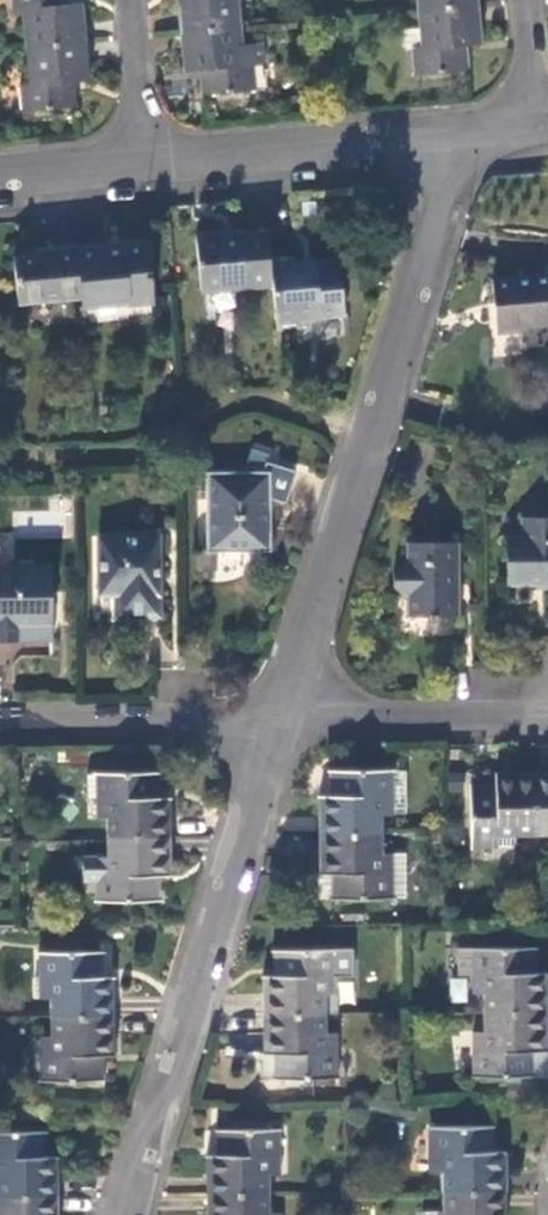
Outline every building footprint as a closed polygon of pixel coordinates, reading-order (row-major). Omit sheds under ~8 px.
[(27,45),(90,40),(86,4),(71,5),(70,0),(15,0),(16,13),(24,12),(27,45)] [(183,31),(245,25),(242,0),(180,0),(183,31)] [(481,4),(480,0),(418,0),(419,10),(481,4)] [(484,46),(481,4),(419,10),(420,31),(422,48),(414,49),(416,76),(471,71),(469,47),(484,46)] [(248,65),(245,25),(183,31),(186,73),(203,71),(205,96),(260,91),(257,64),(248,65)] [(407,49),(414,49),(422,48),(420,31),(407,32),(407,49)] [(90,40),(27,45),(31,85),(24,86),(26,113),(81,107),(78,83),(94,82),(90,40)] [(269,288),(267,259),(264,231),(235,233),(193,237),(199,295),(269,288)] [(76,249),(81,302),(126,299),(126,306),(153,304),(148,247),(119,249),(120,254),(110,255),(109,245),(105,246),(76,249)] [(17,306),(81,302),(76,249),(52,250),(53,255),(13,258),(17,306)] [(294,257),(267,259),(269,288),(273,330),(299,329),(298,323),(317,321),(317,315),(345,313),(340,264),(294,266),(294,257)] [(498,334),(526,331),(526,328),(547,326),(547,277),(494,282),(498,334)] [(208,551),(271,553),(271,500),(286,505),(299,466),(268,455),(261,473),(208,473),(208,551)] [(509,584),(547,583),(547,520),(522,520),(523,537),(508,538),(509,584)] [(112,597),(112,619),(154,619),(154,536),(111,536),(111,540),(95,540),(95,597),(112,597)] [(408,600),(408,616),(461,616),(461,598),(454,592),(455,584),(459,584),(460,544),(409,544),(408,563),(402,563),(395,573),(395,587),(408,600)] [(54,641),(52,566),(7,566),(0,566),(0,641),(54,641)] [(323,795),(322,835),(386,835),(386,816),(412,816),(413,769),(333,769),(333,771),(339,772),(338,795),(323,795)] [(108,817),(108,836),(171,835),(171,797),(154,797),(155,774),(159,775),(159,771),(97,772),(97,774),(91,774),(91,791),(84,791),(84,815),(97,815),(97,817),(108,817)] [(536,836),(536,773),(499,773),(499,788),(474,789),(474,785),(473,785),(473,846),(518,847),(518,836),(536,836)] [(536,773),(536,836),(547,836),(547,773),(536,773)] [(171,835),(108,836),(108,854),(108,855),(84,855),(84,879),(98,879),(98,900),(161,901),(160,898),(155,897),(155,874),(171,875),(171,835)] [(386,835),(322,835),(322,873),(338,873),(338,896),(333,896),(333,899),(396,898),(396,854),(385,854),(386,835)] [(265,975),(265,1014),(328,1013),(328,995),(340,996),(340,948),(276,949),(276,951),(281,952),(281,975),(265,975)] [(485,1012),(547,1012),(547,975),(533,975),(533,952),(537,951),(537,948),(459,950),(459,976),(474,976),(474,994),(485,994),(485,1012)] [(51,996),(51,1015),(115,1015),(114,977),(99,976),(99,954),(104,953),(104,950),(40,952),(40,996),(51,996)] [(485,1012),(485,1031),(474,1031),(474,1078),(547,1078),(547,1012),(485,1012)] [(328,1013),(265,1014),(264,1051),(281,1052),(281,1075),(277,1075),(277,1078),(340,1078),(341,1033),(328,1032),(328,1013)] [(115,1015),(51,1015),(51,1034),(40,1034),(41,1081),(105,1081),(104,1077),(99,1077),(99,1055),(115,1055),(115,1015)] [(265,1078),(277,1078),(277,1075),(281,1075),(281,1052),(264,1051),(265,1078)] [(444,1173),(444,1192),(507,1192),(507,1154),(491,1154),(491,1131),(496,1130),(496,1127),(432,1128),(432,1173),(444,1173)] [(210,1155),(209,1194),(273,1193),(273,1176),(284,1176),(283,1129),(220,1129),(220,1132),(226,1133),(225,1155),(210,1155)] [(58,1194),(58,1156),(43,1157),(42,1133),(47,1133),(47,1130),(0,1131),(0,1195),(58,1194)] [(444,1192),(444,1211),(420,1211),(420,1214),(508,1214),(507,1192),(444,1192)] [(209,1194),(209,1214),(283,1214),(273,1214),(273,1193),(209,1194)] [(0,1195),(0,1214),(58,1214),(58,1194),(0,1195)]
